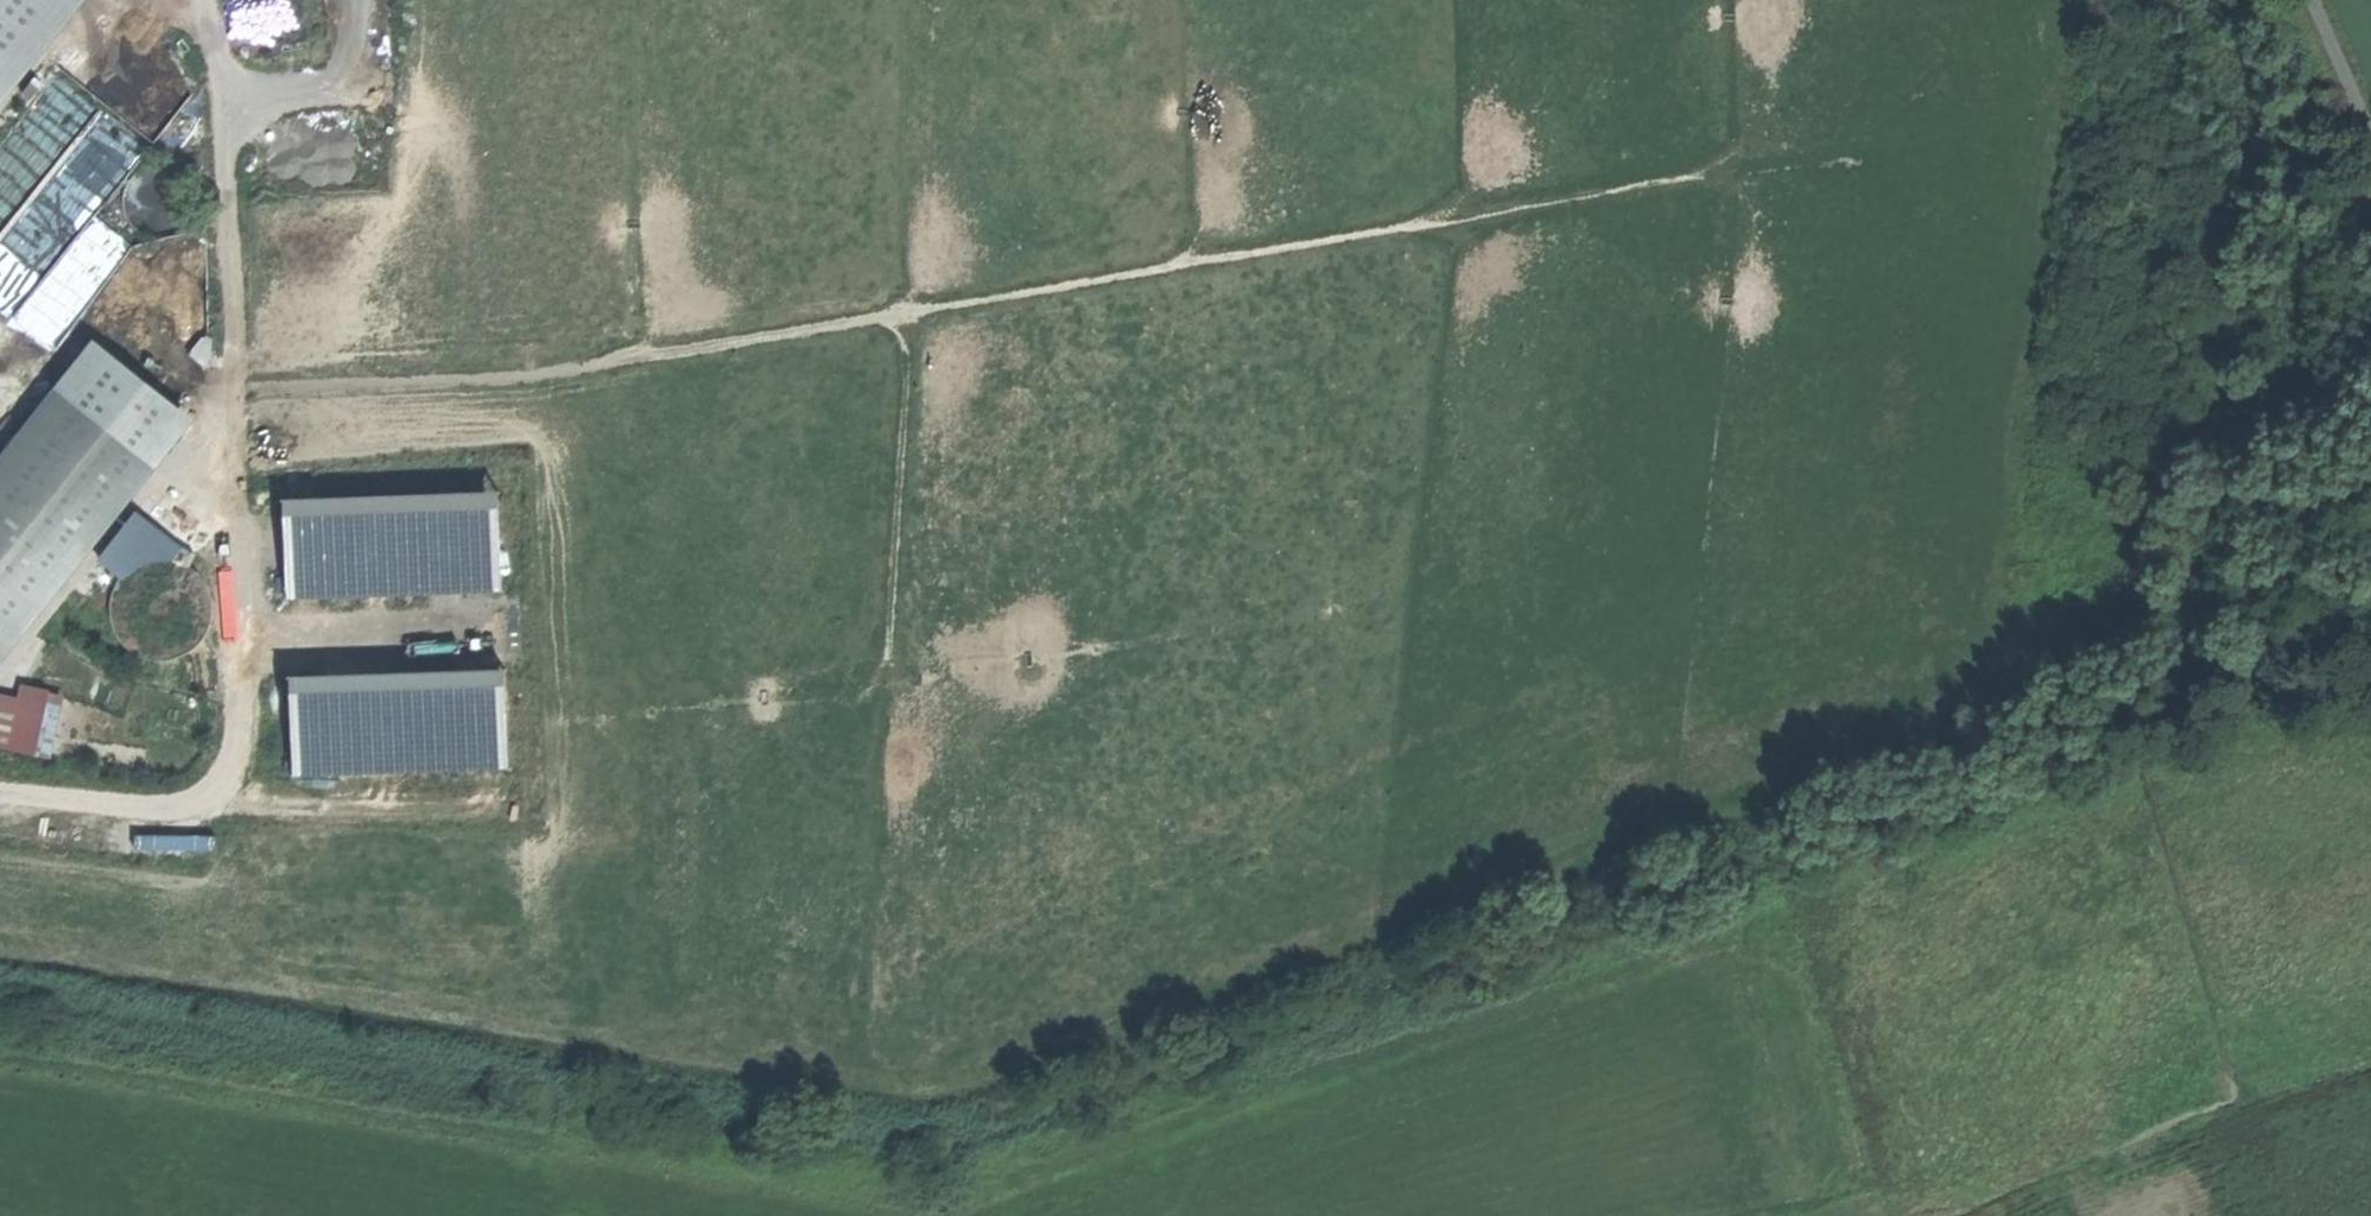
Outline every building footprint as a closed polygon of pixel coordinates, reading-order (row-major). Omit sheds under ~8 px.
[(55,0),(0,0),(0,69),(55,0)] [(175,235),(187,227),(195,216),(198,201),(195,187),(187,174),(175,167),(161,164),(146,167),(134,175),(127,186),(124,201),(126,215),(135,228),(147,235),(161,238),(175,235)] [(69,251),(106,281),(137,244),(100,213),(69,251)] [(209,216),(195,216),(189,235),(209,239),(209,216)] [(192,354),(205,366),(212,357),(210,337),(192,354)] [(175,408),(95,343),(0,462),(0,625),(175,408)] [(501,492),(284,500),(288,604),(505,596),(501,492)] [(102,559),(123,576),(125,574),(141,562),(161,557),(175,559),(181,550),(136,518),(102,559)] [(211,626),(215,606),(210,587),(198,571),(180,560),(175,559),(161,557),(141,562),(125,574),(123,576),(114,591),(111,611),(116,631),(128,647),(145,657),(165,660),(185,655),(201,644),(211,626)] [(507,674),(292,681),(295,776),(510,768),(507,674)] [(0,702),(0,744),(35,749),(41,708),(0,702)]
